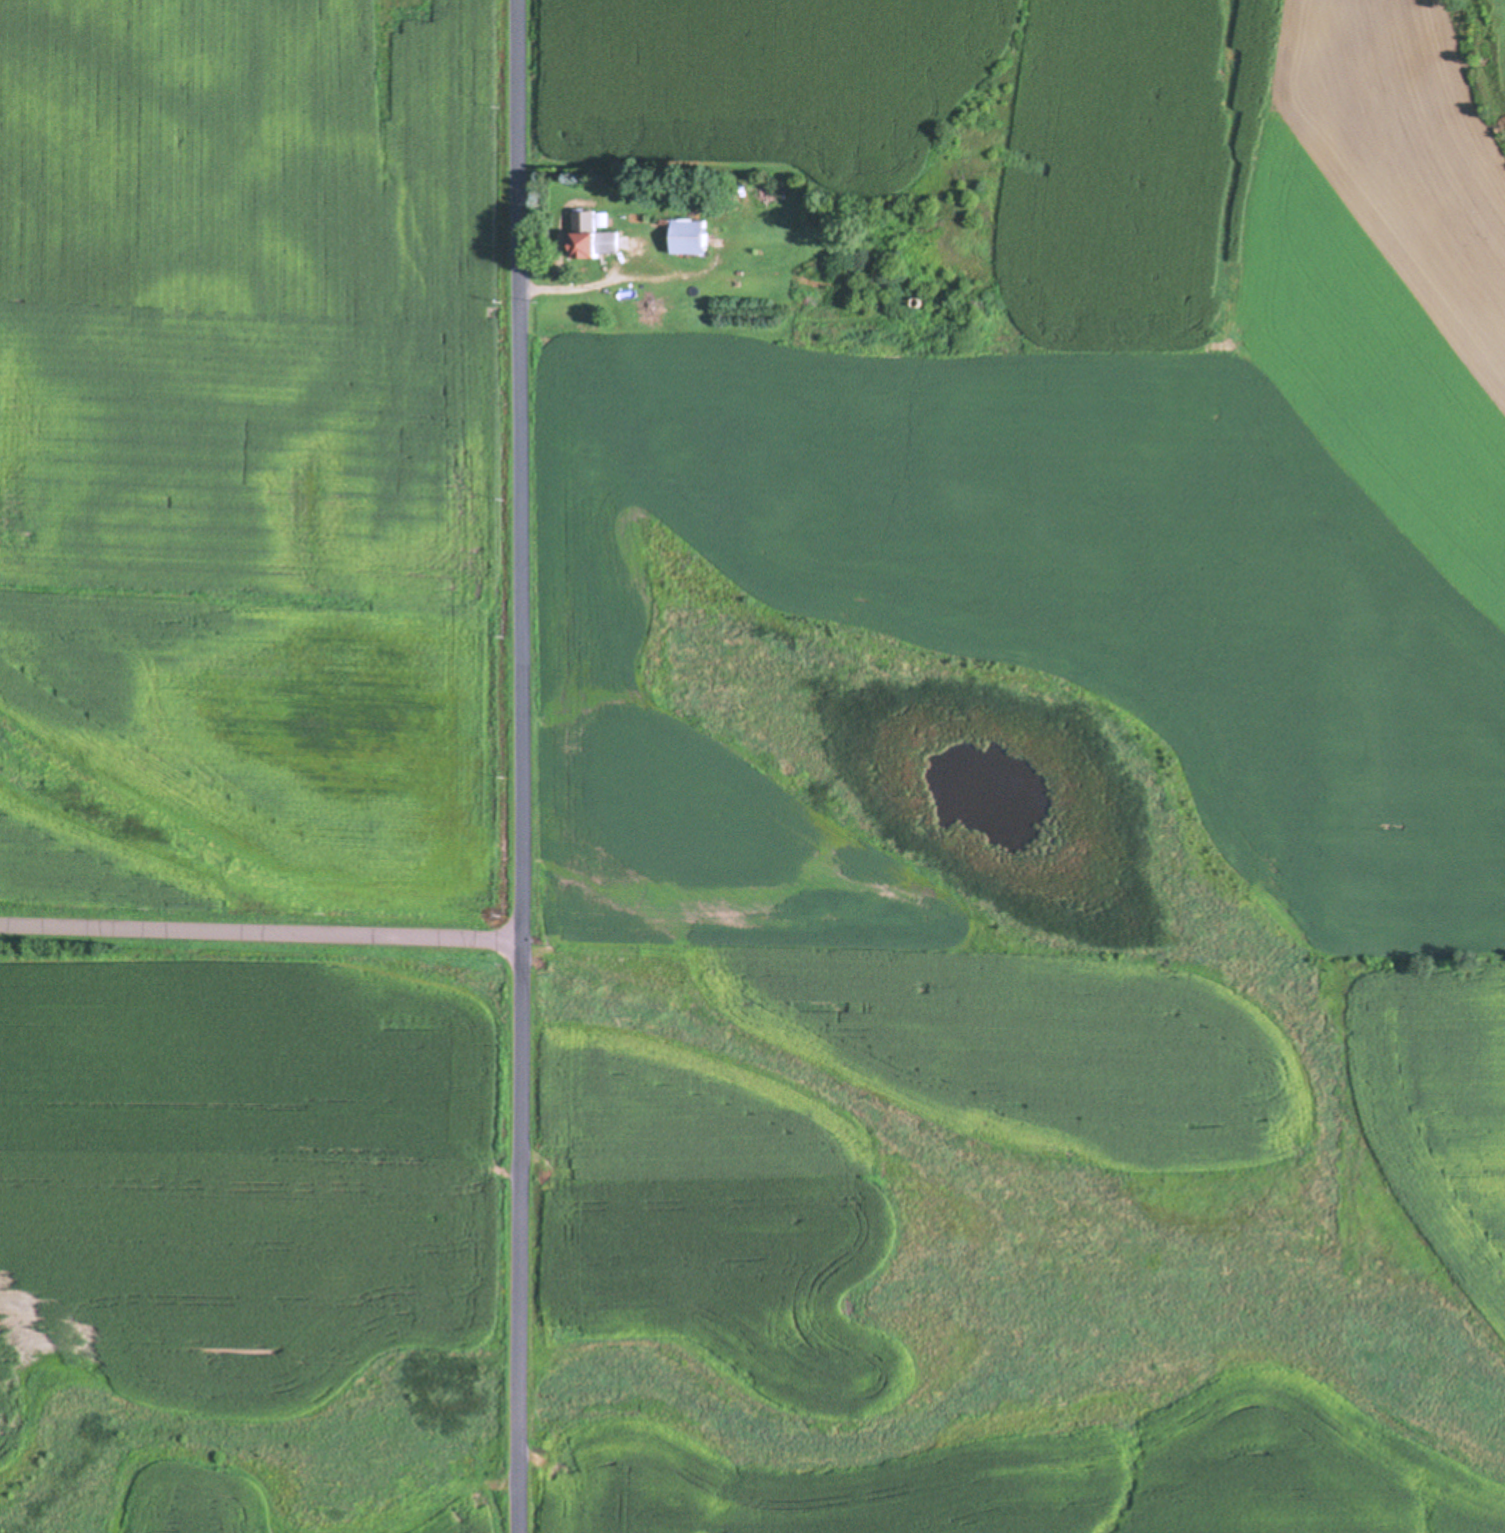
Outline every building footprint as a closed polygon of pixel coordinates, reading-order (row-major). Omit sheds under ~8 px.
[(704,255),(704,220),(671,220),(671,255),(704,255)] [(620,232),(570,232),(570,257),(620,257),(620,232)]
